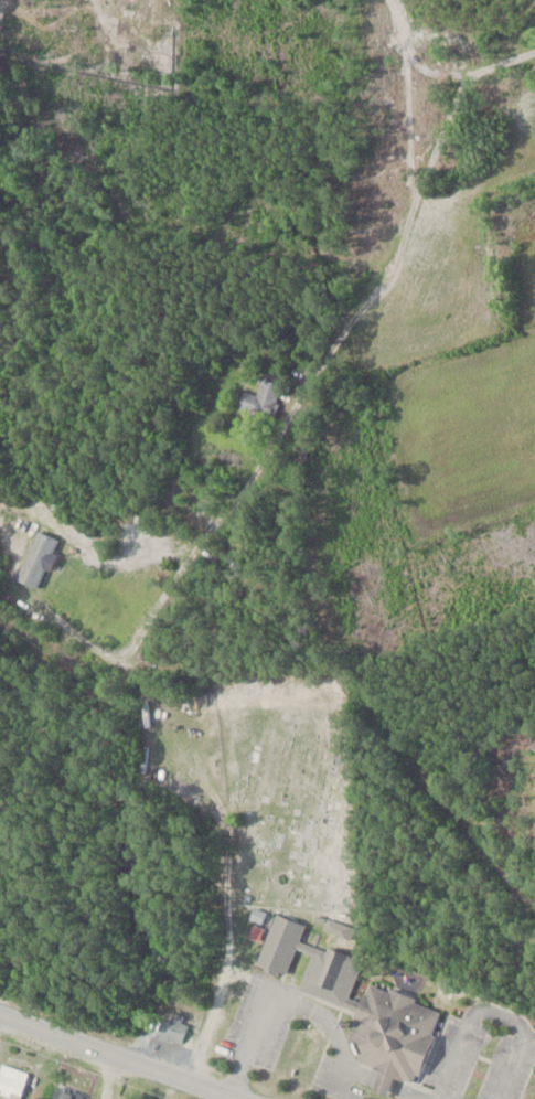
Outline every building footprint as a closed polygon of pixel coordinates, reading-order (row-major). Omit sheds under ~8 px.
[(240,389),(235,408),(271,419),(282,383),(261,377),(256,394),(240,389)] [(186,484),(179,480),(166,508),(174,511),(186,484)] [(58,539),(36,529),(14,578),(36,588),(58,539)] [(256,963),(286,974),(304,924),(274,913),(256,963)] [(325,929),(345,937),(350,926),(329,918),(325,929)] [(307,981),(337,992),(350,955),(326,946),(323,953),(318,951),(307,981)] [(441,1006),(367,984),(343,1060),(376,1070),(370,1089),(386,1094),(392,1076),(417,1083),(441,1006)] [(20,1070),(1,1062),(0,1066),(0,1093),(14,1098),(18,1098),(26,1081),(17,1077),(20,1070)] [(82,1093),(56,1084),(51,1098),(80,1098),(82,1093)]
